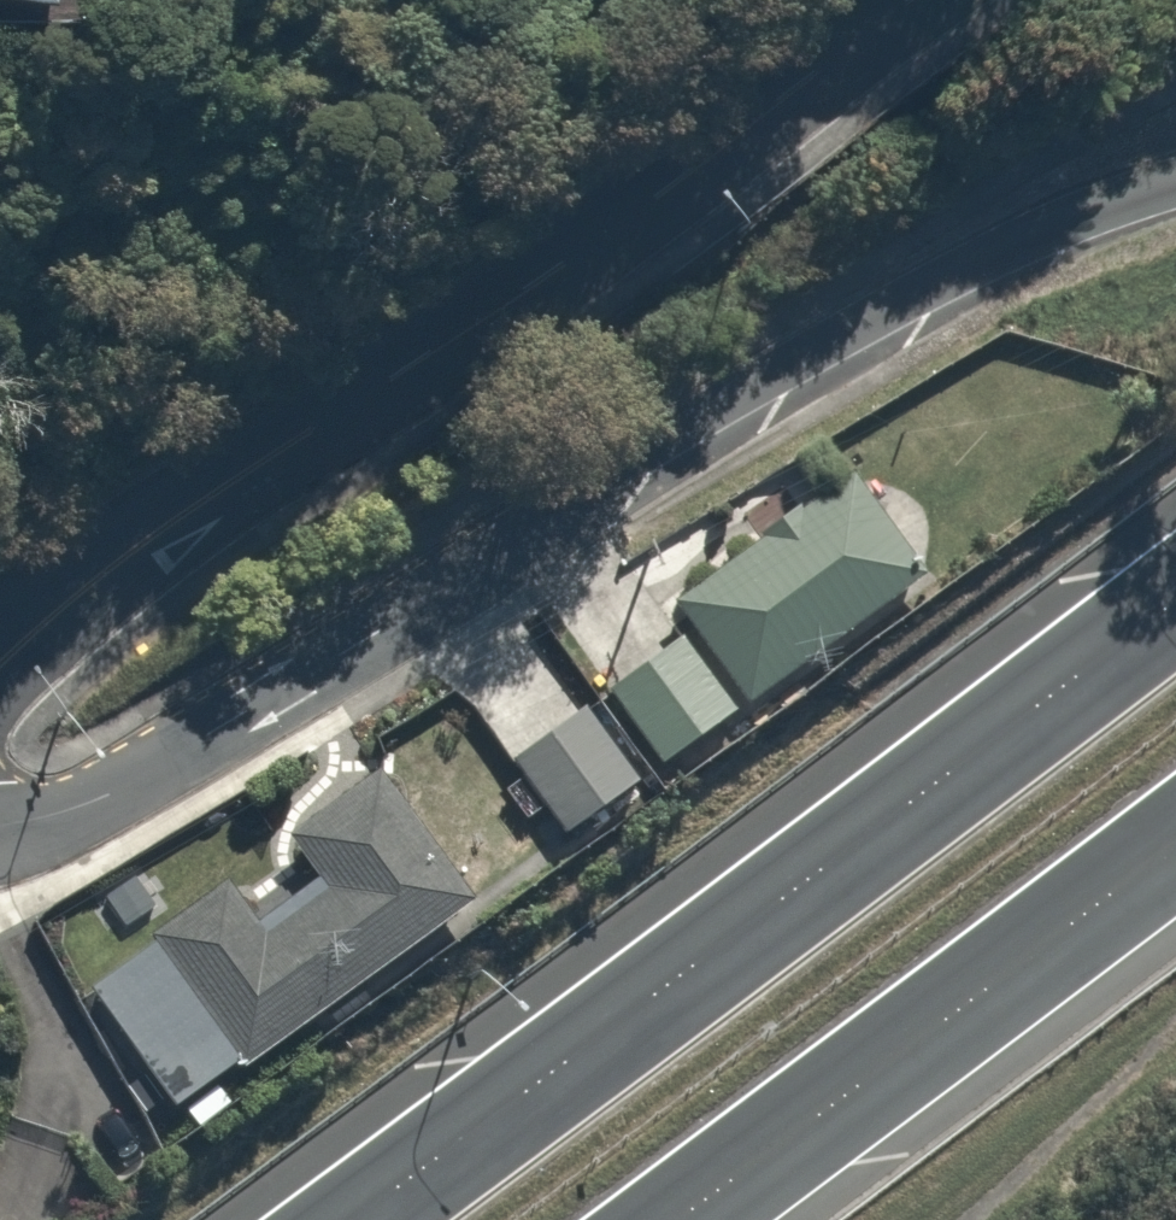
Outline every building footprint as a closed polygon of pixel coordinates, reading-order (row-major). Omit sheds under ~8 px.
[(63,41),(67,0),(0,0),(0,35),(63,41)] [(698,637),(618,690),(658,751),(933,570),(866,469),(671,597),(698,637)] [(520,757),(571,827),(643,773),(592,704),(520,757)] [(307,823),(346,876),(265,934),(227,881),(90,979),(188,1116),(500,892),(402,755),(307,823)]
